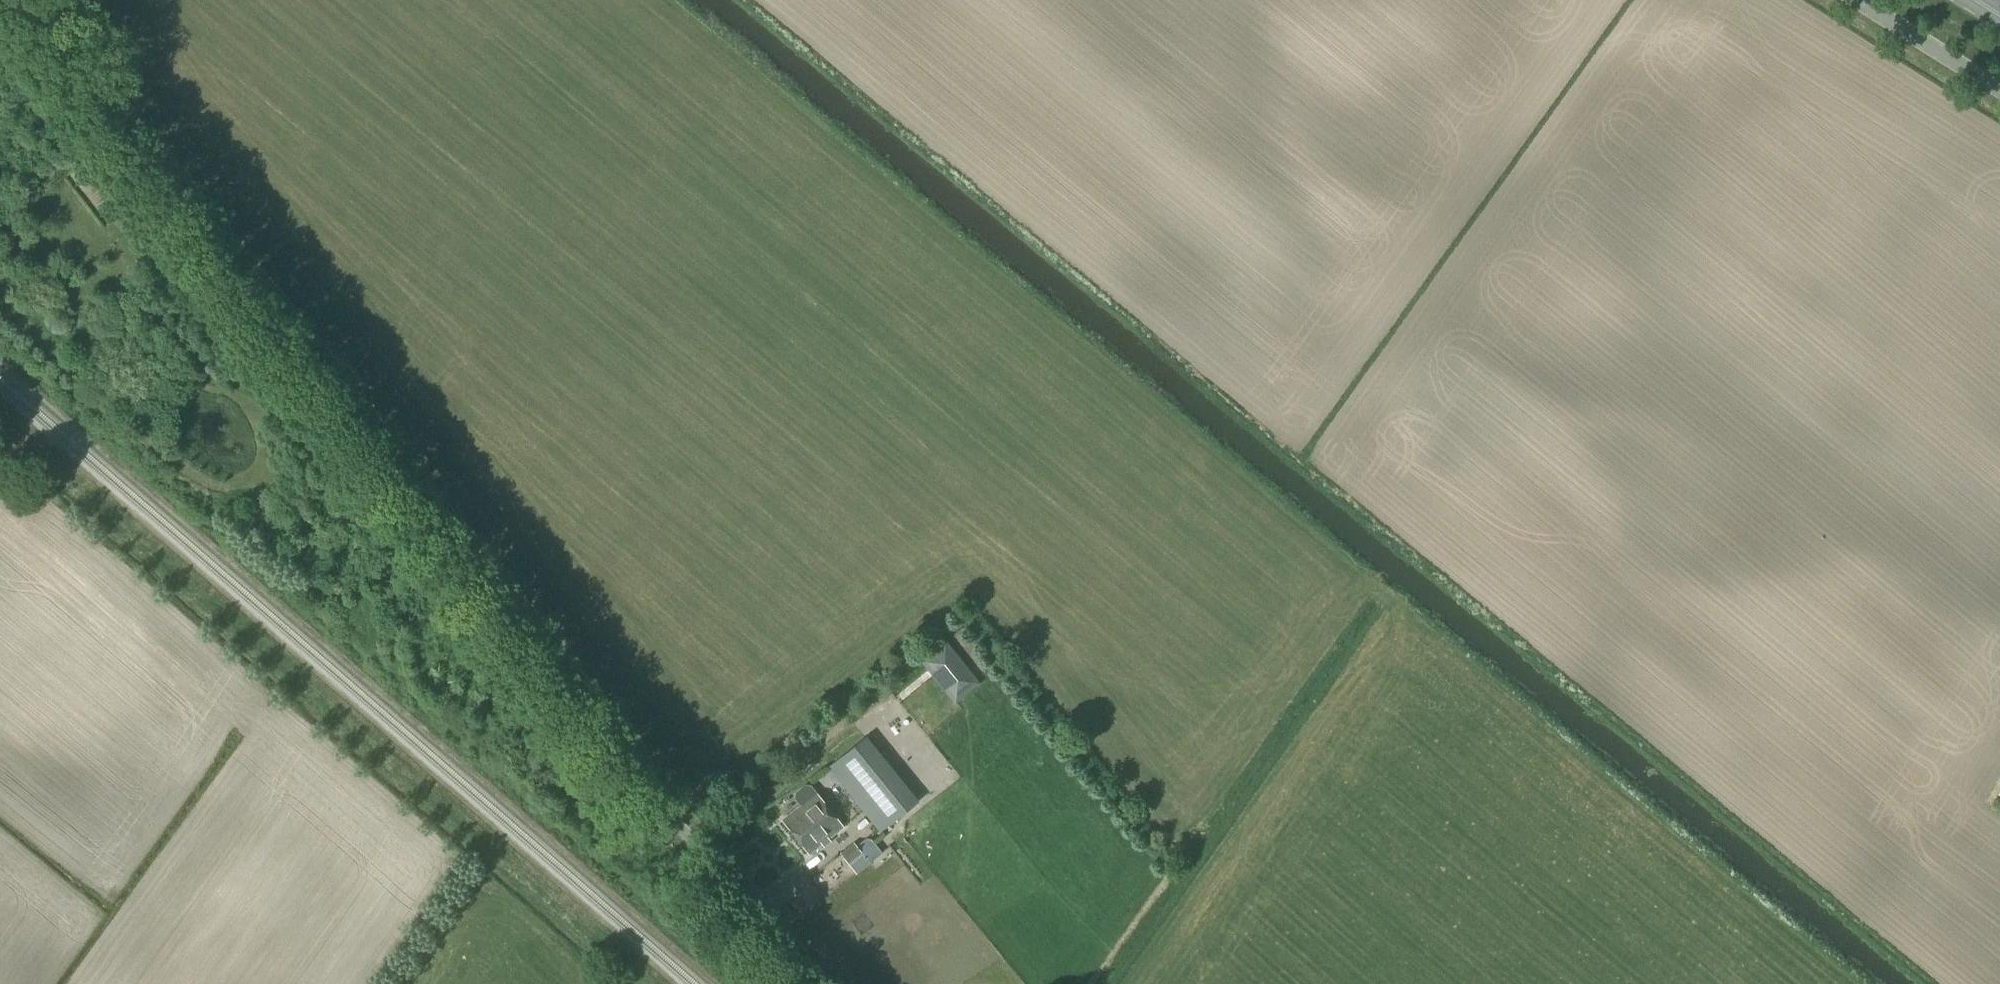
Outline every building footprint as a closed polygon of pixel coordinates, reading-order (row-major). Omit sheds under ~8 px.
[(80,110),(86,105),(82,99),(75,104),(80,110)] [(80,185),(95,177),(90,168),(75,176),(80,185)] [(131,223),(124,214),(113,222),(120,231),(131,223)] [(924,658),(958,700),(979,683),(945,642),(924,658)] [(947,706),(942,680),(903,687),(908,714),(947,706)] [(880,833),(918,803),(865,738),(828,768),(880,833)] [(830,775),(821,784),(831,795),(841,787),(830,775)] [(993,800),(999,785),(990,782),(984,797),(993,800)] [(795,802),(800,808),(782,822),(808,855),(843,827),(812,788),(804,787),(796,794),(795,802)] [(862,854),(869,863),(881,853),(870,840),(866,840),(856,847),(853,843),(841,853),(849,864),(862,854)]
